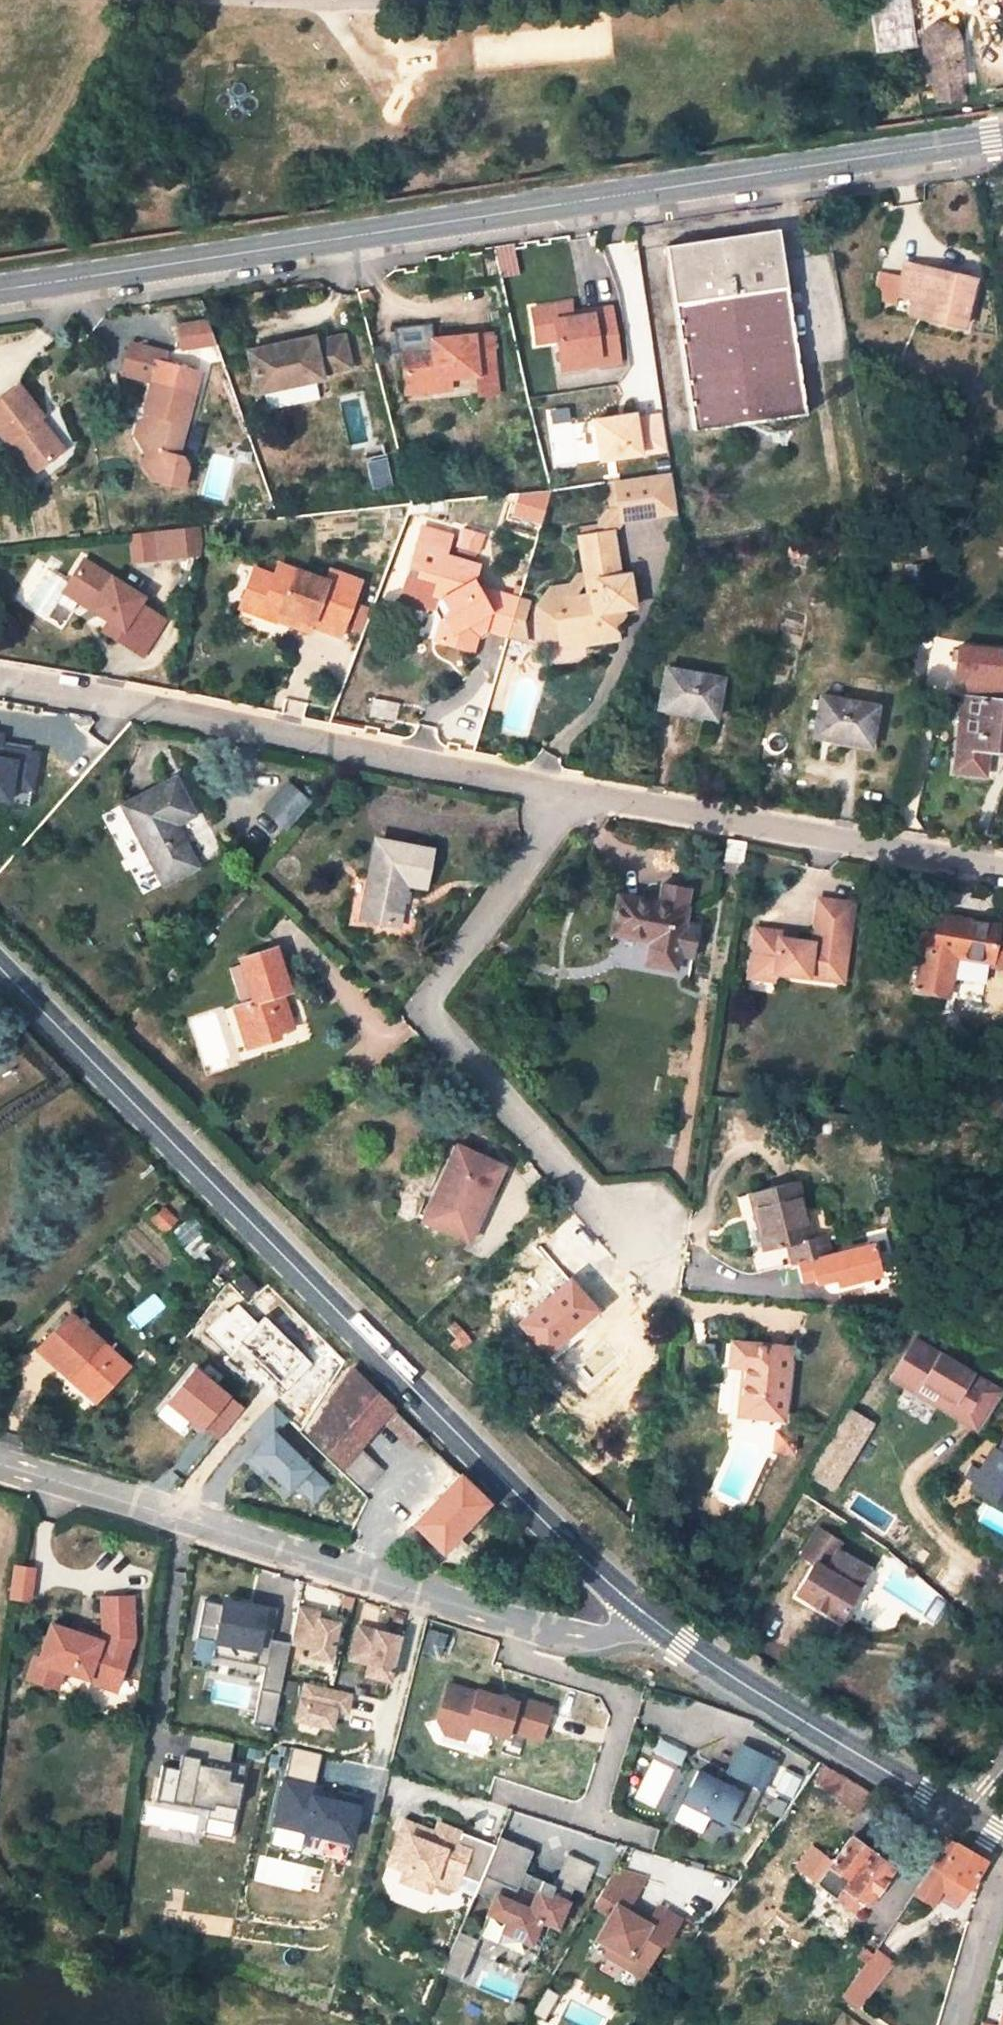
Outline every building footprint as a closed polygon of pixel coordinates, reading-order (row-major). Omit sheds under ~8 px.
[(877,52),(915,47),(908,0),(870,0),(877,52)] [(921,38),(921,47),(958,42),(956,32),(949,27),(940,25),(930,27),(925,32),(921,38)] [(986,36),(996,44),(1002,35),(1002,31),(995,25),(986,36)] [(963,76),(958,42),(921,47),(924,81),(932,80),(934,100),(958,97),(956,77),(963,76)] [(693,432),(806,414),(777,229),(666,246),(693,432)] [(938,271),(907,264),(899,296),(914,300),(928,303),(924,318),(964,327),(974,279),(949,273),(948,279),(936,277),(938,271)] [(949,273),(938,271),(936,277),(948,279),(949,273)] [(914,300),(910,315),(924,318),(928,303),(914,300)] [(563,367),(597,363),(599,370),(623,367),(615,314),(556,323),(563,367)] [(178,324),(184,352),(218,344),(211,317),(178,324)] [(495,390),(491,330),(430,335),(431,344),(400,346),(403,381),(434,378),(433,373),(448,372),(474,370),(475,391),(495,390)] [(256,391),(323,378),(321,371),(350,366),(344,335),(316,340),(315,337),(248,350),(256,391)] [(170,382),(151,377),(145,404),(149,414),(147,424),(133,431),(146,455),(140,459),(150,476),(181,484),(186,462),(182,453),(177,452),(193,388),(191,388),(196,367),(175,362),(170,382)] [(597,363),(563,367),(563,368),(564,374),(599,370),(597,363)] [(434,378),(403,381),(404,386),(449,383),(448,372),(433,373),(434,378)] [(32,474),(65,449),(40,415),(43,412),(20,383),(0,398),(0,432),(32,474)] [(667,448),(662,413),(635,417),(634,413),(594,418),(601,458),(667,448)] [(369,465),(372,487),(392,485),(389,462),(369,465)] [(671,470),(614,479),(620,518),(677,511),(671,470)] [(614,479),(604,480),(609,514),(605,520),(581,523),(583,531),(616,527),(620,518),(614,479)] [(548,521),(548,492),(516,491),(515,520),(548,521)] [(469,526),(464,541),(480,546),(484,532),(469,526)] [(204,557),(203,527),(130,531),(132,561),(204,557)] [(618,624),(624,606),(625,606),(634,605),(629,570),(621,571),(616,527),(583,531),(588,574),(589,583),(589,590),(577,592),(569,603),(557,604),(560,633),(586,629),(588,642),(619,638),(618,624)] [(475,631),(485,626),(508,633),(519,596),(479,584),(476,579),(482,561),(448,551),(449,547),(440,544),(419,538),(404,587),(400,602),(417,608),(422,601),(431,604),(440,615),(452,628),(448,642),(470,649),(475,631)] [(110,619),(122,626),(116,636),(137,650),(160,612),(142,601),(145,596),(85,558),(70,584),(94,599),(90,606),(107,617),(110,619)] [(288,623),(311,630),(314,621),(346,631),(363,577),(333,567),(330,576),(281,560),(277,572),(254,566),(242,604),(277,615),(278,611),(290,615),(288,623)] [(541,599),(557,604),(569,603),(577,592),(583,584),(589,583),(588,574),(578,575),(573,582),(552,584),(541,599)] [(277,615),(242,604),(241,609),(288,623),(290,615),(278,611),(277,615)] [(146,655),(169,618),(160,612),(137,650),(146,655)] [(434,637),(448,642),(452,628),(440,615),(434,637)] [(104,628),(116,636),(122,626),(110,619),(104,628)] [(723,678),(666,669),(658,707),(717,718),(723,678)] [(985,774),(988,747),(1002,749),(1002,701),(994,699),(997,674),(966,671),(954,771),(985,774)] [(878,706),(821,695),(814,734),(870,745),(878,706)] [(174,779),(123,804),(163,881),(195,865),(173,823),(191,814),(174,779)] [(310,802),(287,783),(265,809),(288,828),(310,802)] [(431,849),(380,839),(369,894),(366,894),(362,918),(399,925),(407,883),(425,886),(431,849)] [(741,863),(744,842),(727,839),(724,861),(741,863)] [(264,858),(254,850),(249,856),(258,865),(264,858)] [(741,863),(724,861),(723,872),(739,874),(741,863)] [(686,907),(620,895),(613,932),(651,939),(647,962),(675,967),(678,953),(692,956),(698,924),(683,921),(686,907)] [(854,906),(817,899),(810,943),(795,942),(781,940),(782,932),(754,929),(748,970),(774,974),(841,984),(854,906)] [(951,917),(950,923),(937,921),(938,915),(924,913),(918,948),(923,949),(915,990),(933,993),(948,995),(955,953),(994,959),(993,965),(1002,967),(1002,933),(999,933),(1000,925),(951,917)] [(951,917),(938,915),(937,921),(950,923),(951,917)] [(796,935),(782,932),(781,940),(795,942),(796,935)] [(275,947),(241,959),(254,1000),(235,1007),(242,1031),(255,1027),(260,1043),(279,1037),(278,1032),(293,1027),(282,993),(290,991),(281,965),(276,951),(275,947)] [(286,964),(282,949),(276,951),(281,965),(286,964)] [(774,974),(748,970),(747,979),(773,982),(774,974)] [(915,990),(914,997),(932,1000),(933,993),(915,990)] [(513,1010),(515,1003),(498,999),(496,1006),(513,1010)] [(242,1031),(248,1047),(260,1043),(255,1027),(242,1031)] [(457,1145),(450,1142),(435,1175),(442,1179),(457,1145)] [(482,1157),(457,1145),(442,1179),(435,1175),(431,1183),(439,1186),(427,1213),(424,1219),(469,1240),(502,1166),(482,1157)] [(491,1155),(484,1152),(482,1157),(489,1160),(491,1155)] [(794,1180),(750,1191),(765,1250),(787,1244),(792,1264),(830,1253),(825,1233),(809,1237),(794,1180)] [(157,1214),(169,1226),(176,1218),(165,1206),(157,1214)] [(420,1209),(417,1216),(424,1219),(427,1213),(420,1209)] [(152,1218),(165,1231),(169,1226),(157,1214),(152,1218)] [(604,1309),(573,1277),(517,1325),(548,1359),(604,1309)] [(241,1303),(250,1293),(238,1280),(227,1292),(241,1303)] [(225,1309),(204,1332),(230,1357),(239,1350),(288,1392),(312,1365),(265,1316),(259,1324),(241,1303),(230,1313),(225,1309)] [(103,1392),(127,1366),(71,1312),(39,1346),(67,1371),(73,1366),(103,1392)] [(981,1377),(917,1336),(893,1373),(918,1390),(925,1379),(940,1389),(933,1399),(961,1418),(975,1397),(970,1394),(981,1377)] [(789,1347),(733,1342),(730,1365),(742,1366),(738,1413),(782,1416),(789,1347)] [(67,1371),(97,1399),(103,1392),(73,1366),(67,1371)] [(196,1367),(169,1404),(191,1426),(206,1431),(220,1440),(245,1409),(233,1398),(196,1367)] [(312,1431),(343,1462),(391,1406),(353,1367),(351,1370),(312,1431)] [(1002,1391),(981,1377),(970,1394),(975,1397),(961,1418),(978,1428),(1002,1391)] [(871,1420),(849,1406),(807,1473),(829,1487),(871,1420)] [(794,1453),(796,1433),(778,1431),(776,1451),(794,1453)] [(995,1452),(989,1448),(967,1486),(1002,1506),(1002,1438),(995,1452)] [(352,1468),(370,1486),(384,1471),(367,1453),(352,1468)] [(428,1506),(415,1520),(443,1548),(487,1501),(458,1473),(428,1506)] [(404,1485),(391,1500),(414,1518),(415,1520),(428,1506),(404,1485)] [(841,1541),(818,1527),(800,1553),(813,1561),(795,1592),(837,1619),(868,1569),(837,1549),(841,1541)] [(33,1601),(38,1566),(15,1563),(10,1598),(33,1601)] [(880,1570),(875,1567),(871,1575),(875,1578),(880,1570)] [(109,1686),(124,1643),(129,1629),(140,1629),(139,1598),(107,1598),(107,1641),(75,1630),(58,1623),(52,1640),(37,1680),(63,1691),(70,1672),(109,1686)] [(288,1678),(295,1644),(275,1640),(281,1612),(228,1601),(227,1606),(208,1602),(201,1639),(220,1643),(243,1648),(240,1662),(269,1668),(265,1691),(284,1695),(288,1678)] [(324,1614),(303,1608),(295,1644),(315,1649),(322,1619),(323,1620),(324,1614)] [(342,1625),(323,1620),(322,1619),(315,1649),(313,1656),(333,1661),(335,1655),(342,1625)] [(380,1632),(362,1628),(354,1660),(372,1665),(380,1632)] [(404,1638),(380,1632),(372,1665),(369,1675),(393,1681),(404,1638)] [(123,1690),(139,1647),(124,1643),(109,1686),(123,1690)] [(243,1648),(220,1643),(217,1657),(240,1662),(243,1648)] [(326,1687),(310,1683),(302,1721),(337,1729),(341,1711),(352,1714),(356,1694),(326,1687)] [(545,1741),(554,1709),(521,1698),(519,1703),(481,1691),(480,1693),(452,1685),(442,1719),(448,1733),(468,1739),(472,1725),(511,1737),(512,1731),(545,1741)] [(284,1695),(265,1691),(261,1709),(281,1713),(284,1695)] [(277,1730),(281,1713),(261,1709),(258,1725),(277,1730)] [(233,1764),(237,1745),(196,1736),(191,1758),(189,1772),(182,1771),(166,1768),(159,1800),(176,1804),(177,1798),(195,1801),(213,1805),(210,1820),(238,1826),(249,1768),(233,1764)] [(688,1752),(660,1738),(653,1752),(681,1766),(688,1752)] [(774,1762),(741,1746),(722,1784),(697,1771),(682,1802),(710,1815),(708,1820),(723,1828),(725,1823),(740,1831),(774,1762)] [(873,1792),(827,1765),(827,1766),(813,1786),(859,1814),(873,1792)] [(319,1785),(285,1777),(273,1827),(354,1850),(366,1796),(319,1785)] [(784,1803),(775,1799),(769,1810),(778,1815),(784,1803)] [(238,1826),(210,1820),(207,1835),(235,1840),(238,1826)] [(479,1884),(495,1846),(462,1833),(458,1842),(435,1833),(405,1822),(389,1864),(405,1870),(401,1881),(430,1892),(434,1881),(455,1889),(460,1876),(479,1884)] [(462,1833),(438,1824),(435,1833),(458,1842),(462,1833)] [(574,1887),(556,1879),(554,1885),(524,1872),(533,1851),(499,1836),(495,1846),(479,1884),(476,1891),(494,1899),(488,1913),(507,1921),(502,1931),(531,1942),(541,1919),(550,1923),(557,1926),(574,1887)] [(893,1867),(851,1836),(833,1861),(811,1847),(803,1859),(811,1865),(804,1874),(817,1883),(825,1873),(845,1888),(850,1892),(867,1904),(893,1867)] [(949,1839),(937,1861),(935,1863),(920,1885),(914,1895),(931,1905),(941,1890),(932,1884),(941,1870),(944,1865),(957,1843),(949,1839)] [(941,1870),(932,1884),(941,1890),(960,1901),(969,1888),(988,1862),(957,1843),(944,1865),(941,1870)] [(568,1856),(561,1880),(588,1888),(595,1864),(568,1856)] [(646,1880),(614,1869),(595,1902),(614,1913),(600,1937),(614,1945),(609,1953),(644,1974),(663,1942),(667,1945),(681,1920),(659,1908),(653,1918),(645,1913),(640,1920),(627,1912),(631,1905),(646,1880)] [(476,1891),(479,1884),(460,1876),(455,1889),(474,1896),(476,1891)] [(861,1913),(867,1904),(850,1892),(846,1896),(845,1902),(861,1913)] [(645,1913),(631,1905),(627,1912),(640,1920),(645,1913)] [(475,1946),(456,1938),(441,1972),(461,1980),(475,1946)] [(873,1953),(865,1947),(857,1959),(865,1964),(873,1953)] [(865,1964),(842,1994),(859,2006),(891,1961),(875,1950),(873,1953),(865,1964)]
